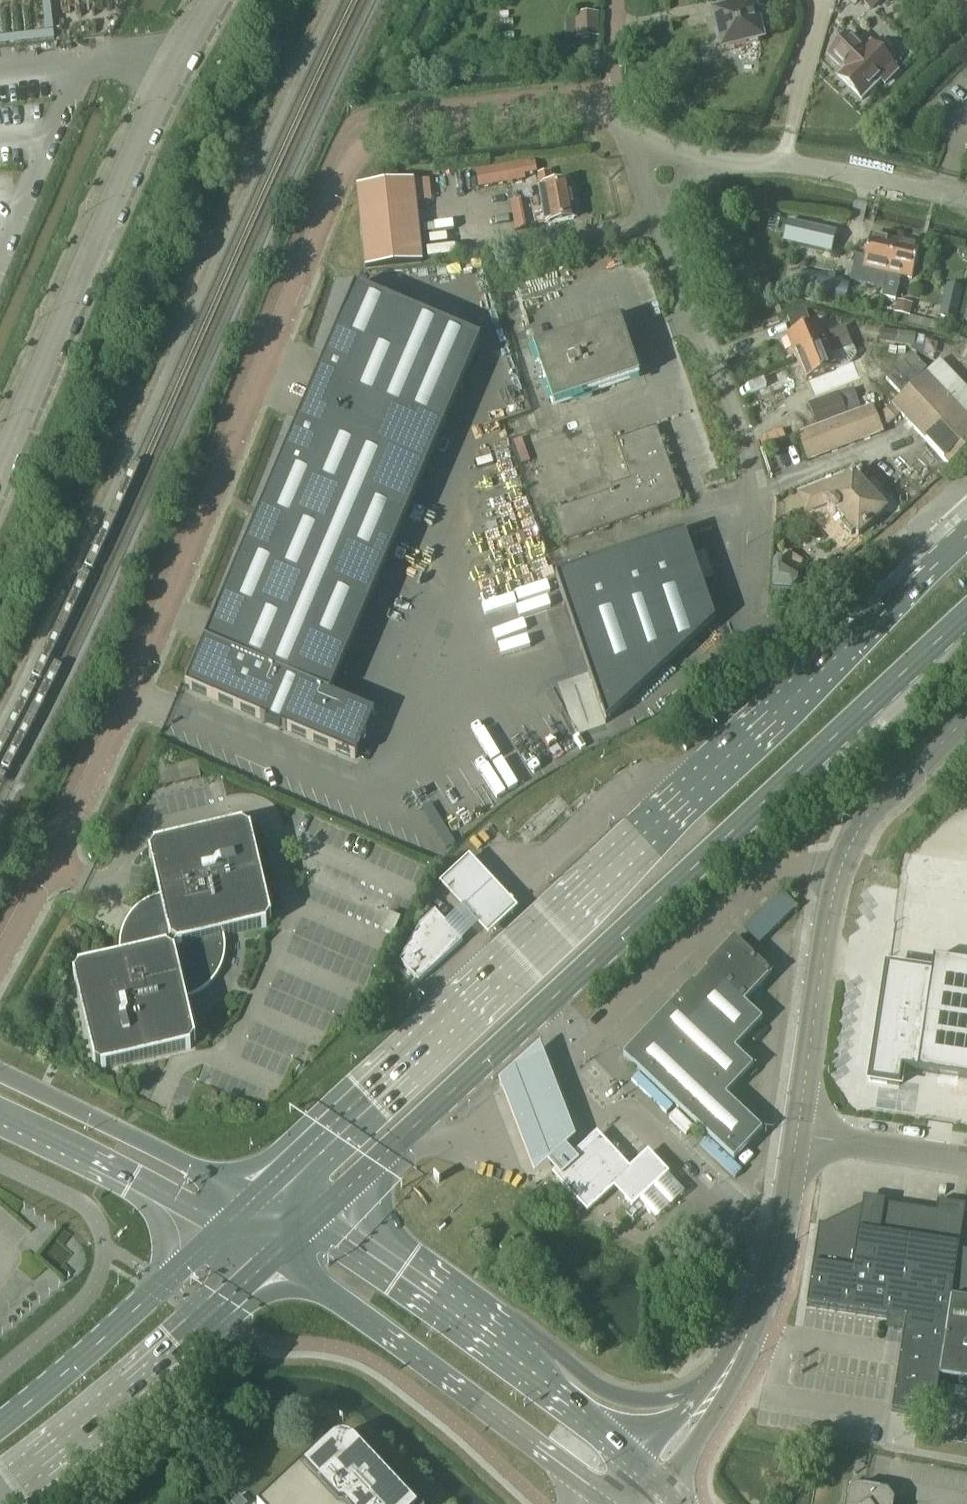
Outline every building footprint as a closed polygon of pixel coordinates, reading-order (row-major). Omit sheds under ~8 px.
[(769,22),(766,10),(754,14),(752,6),(713,15),(721,51),(761,41),(757,25),(769,22)] [(598,38),(597,14),(577,15),(578,39),(598,38)] [(828,57),(843,72),(837,78),(860,102),(879,82),(883,87),(897,73),(869,45),(863,51),(848,37),(828,57)] [(488,171),(491,187),(523,181),(521,173),(538,170),(536,161),(488,171)] [(573,220),(567,185),(551,188),(548,175),(537,177),(546,225),(573,220)] [(428,182),(356,189),(365,269),(421,263),(414,203),(430,202),(428,182)] [(855,257),(849,282),(883,289),(893,243),(869,238),(865,259),(855,257)] [(883,289),(881,299),(895,302),(900,277),(911,280),(913,271),(918,249),(893,243),(883,289)] [(803,268),(798,291),(837,299),(841,276),(803,268)] [(354,288),(298,420),(260,509),(256,520),(216,612),(202,646),(184,688),(260,720),(259,721),(285,732),(286,731),(354,760),(373,715),(329,696),(480,342),(354,288)] [(912,305),(897,302),(895,314),(909,317),(912,305)] [(911,325),(929,330),(932,320),(914,315),(911,325)] [(939,316),(935,329),(953,334),(957,321),(939,316)] [(638,380),(618,322),(532,351),(552,409),(638,380)] [(821,337),(816,324),(787,336),(796,359),(848,338),(844,328),(821,337)] [(879,340),(913,347),(916,333),(881,326),(879,340)] [(854,357),(851,348),(848,338),(796,359),(805,382),(847,365),(854,357)] [(924,376),(892,406),(948,466),(966,448),(966,392),(961,385),(939,361),(924,376)] [(816,428),(846,417),(837,394),(807,405),(816,428)] [(891,406),(880,416),(887,424),(899,414),(892,406),(891,406)] [(879,432),(870,409),(801,435),(809,458),(879,432)] [(587,416),(511,442),(534,510),(610,484),(587,416)] [(564,543),(681,503),(669,468),(655,429),(616,442),(629,482),(608,488),(611,496),(554,514),(564,543)] [(836,513),(840,510),(844,514),(840,518),(843,521),(839,525),(850,536),(854,533),(857,536),(884,511),(852,476),(841,486),(839,481),(799,496),(805,513),(825,505),(827,503),(828,504),(828,505),(827,506),(827,507),(827,508),(826,509),(827,510),(827,511),(827,512),(829,513),(829,514),(831,514),(832,514),(834,514),(836,513)] [(557,581),(606,727),(715,625),(684,538),(557,581)] [(782,561),(778,569),(792,576),(798,565),(784,557),(782,561)] [(772,567),(771,590),(791,591),(797,585),(797,580),(792,576),(778,569),(782,561),(776,560),(772,567)] [(270,920),(249,832),(243,826),(154,847),(148,855),(158,898),(120,960),(76,971),(71,978),(93,1067),(103,1071),(190,1051),(194,1044),(184,1000),(193,998),(201,994),(208,988),(217,977),(222,967),(224,956),(223,944),(221,937),(267,926),(270,920)] [(449,931),(461,944),(482,925),(494,937),(520,912),(471,860),(443,886),(468,913),(449,931)] [(781,893),(743,931),(757,946),(796,908),(781,893)] [(419,928),(398,964),(417,985),(461,944),(449,931),(434,914),(419,928)] [(401,920),(390,915),(383,931),(393,936),(401,920)] [(769,979),(730,943),(703,971),(705,973),(692,987),(690,986),(621,1058),(732,1163),(761,1133),(724,1098),(751,1069),(732,1051),(760,1022),(743,1006),(769,979)] [(931,963),(928,978),(886,972),(868,1085),(898,1090),(900,1074),(915,1076),(966,1083),(966,968),(931,963)] [(523,1137),(535,1170),(549,1158),(557,1167),(553,1171),(559,1177),(581,1157),(567,1142),(577,1132),(569,1111),(553,1073),(542,1041),(498,1077),(509,1103),(523,1137)] [(559,1177),(556,1179),(570,1194),(586,1212),(613,1187),(614,1188),(621,1195),(624,1199),(630,1206),(631,1207),(644,1195),(654,1186),(665,1175),(666,1174),(659,1167),(656,1164),(649,1156),(647,1154),(629,1171),(599,1139),(581,1157),(570,1167),(565,1171),(559,1177)] [(810,1271),(805,1306),(904,1321),(890,1412),(912,1416),(931,1418),(937,1379),(949,1300),(957,1251),(963,1206),(936,1202),(934,1213),(910,1209),(885,1205),(861,1201),(859,1207),(821,1226),(817,1226),(810,1271)] [(505,1255),(516,1245),(510,1238),(499,1248),(505,1255)] [(966,1302),(966,1253),(957,1251),(949,1300),(966,1302)] [(949,1300),(937,1379),(966,1384),(966,1302),(949,1300)] [(258,1503),(417,1503),(362,1446),(359,1449),(353,1444),(346,1442),(338,1441),(331,1444),(325,1448),(322,1444),(258,1503)] [(846,1484),(843,1503),(893,1503),(895,1493),(846,1484)]
